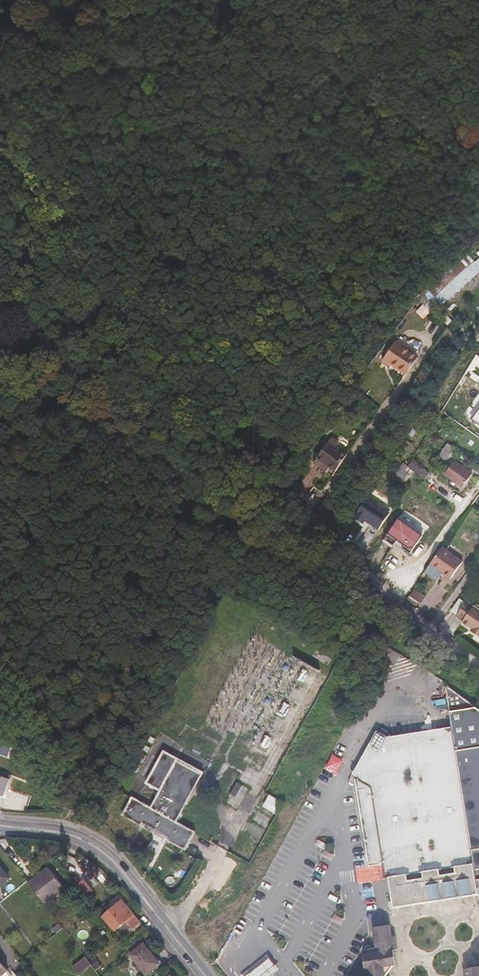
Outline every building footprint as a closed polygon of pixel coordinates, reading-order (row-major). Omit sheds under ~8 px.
[(0,136),(0,155),(2,155),(4,155),(6,155),(7,154),(9,153),(10,152),(11,150),(12,148),(12,146),(12,144),(11,142),(10,140),(9,138),(6,136),(5,136),(3,136),(1,136),(0,136)] [(478,273),(478,266),(468,253),(433,282),(448,300),(467,283),(478,273)] [(417,357),(397,342),(386,359),(406,373),(417,357)] [(470,420),(478,427),(478,407),(470,420)] [(329,468),(334,471),(346,455),(335,447),(338,443),(330,439),(314,463),(321,467),(323,463),(329,468)] [(447,443),(434,461),(442,466),(454,448),(447,443)] [(417,474),(425,480),(429,472),(413,460),(408,467),(413,472),(417,474)] [(473,474),(455,461),(446,474),(464,488),(473,474)] [(396,473),(401,476),(407,467),(403,464),(396,473)] [(407,467),(401,476),(407,480),(413,472),(408,467),(407,467)] [(441,548),(424,572),(431,577),(435,571),(441,575),(449,581),(462,563),(441,548)] [(437,582),(441,575),(435,571),(431,577),(437,582)] [(410,597),(420,606),(426,598),(416,590),(410,597)] [(457,615),(464,620),(463,621),(472,628),(471,630),(478,635),(478,605),(478,604),(474,605),(468,600),(457,615)] [(474,870),(478,869),(478,711),(445,687),(451,728),(473,864),(474,870)] [(388,877),(473,864),(451,728),(387,738),(380,733),(377,732),(352,777),(356,779),(365,837),(369,866),(383,864),(385,877),(388,877)] [(382,729),(380,733),(387,738),(390,733),(382,729)] [(151,808),(176,821),(201,775),(178,762),(179,760),(164,752),(147,783),(161,791),(151,808)] [(331,753),(325,768),(337,773),(343,758),(331,753)] [(0,776),(0,794),(3,796),(9,780),(0,776)] [(283,803),(269,796),(264,806),(277,814),(283,803)] [(132,797),(132,798),(123,815),(141,824),(142,822),(169,837),(168,840),(185,849),(185,850),(194,833),(195,831),(194,831),(176,821),(151,808),(133,798),(134,798),(132,797)] [(478,889),(477,889),(476,885),(474,870),(473,864),(388,877),(392,901),(393,908),(478,894),(478,889)] [(0,867),(0,885),(8,878),(0,867)] [(48,869),(29,884),(43,902),(63,887),(48,869)] [(105,920),(122,940),(139,926),(122,907),(105,920)] [(62,926),(58,922),(51,928),(54,932),(62,926)] [(378,952),(358,955),(361,974),(366,973),(366,975),(387,975),(392,969),(396,969),(393,950),(396,949),(394,937),(391,937),(389,925),(374,927),(378,952)] [(143,944),(132,952),(149,971),(159,963),(143,944)] [(149,971),(132,952),(130,954),(145,974),(149,971)] [(247,975),(267,975),(281,964),(273,954),(254,970),(247,975)] [(76,970),(88,961),(85,956),(73,966),(76,970)] [(465,969),(466,975),(478,975),(478,967),(465,969)]
